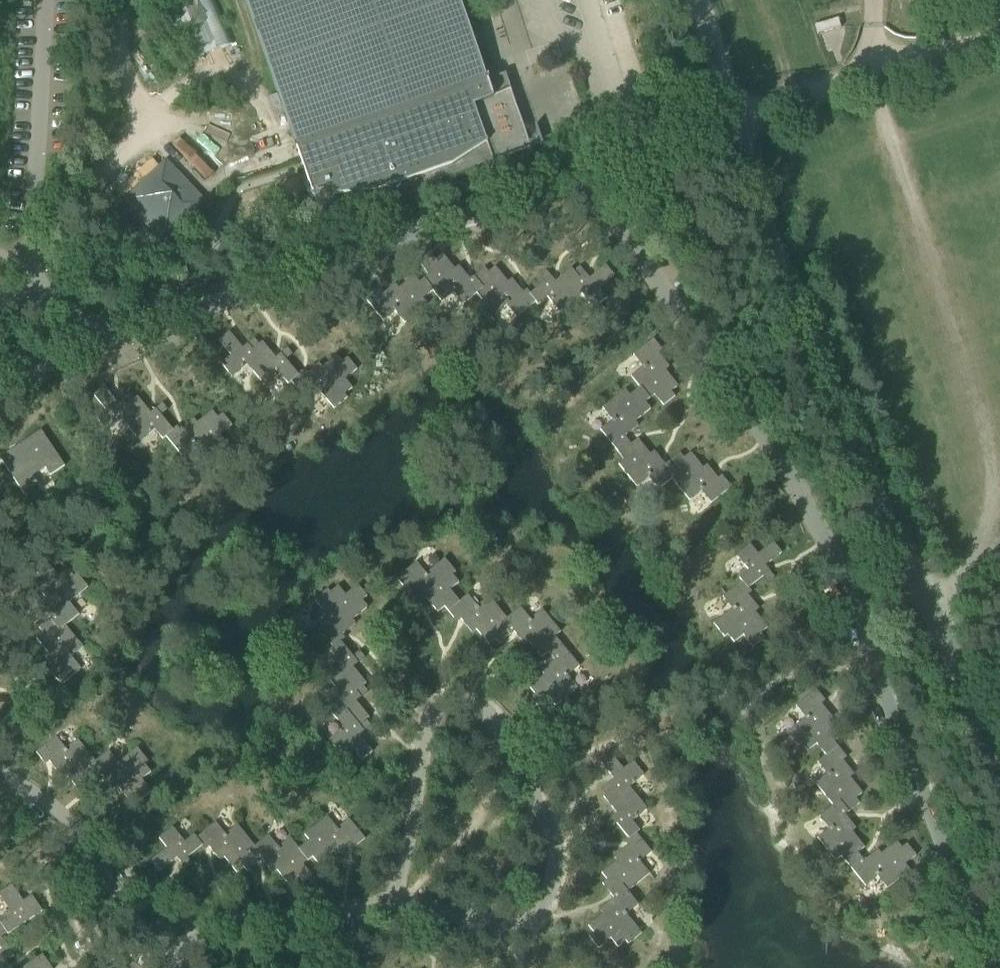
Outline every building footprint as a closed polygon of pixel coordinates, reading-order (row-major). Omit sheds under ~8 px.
[(313,190),(331,185),(334,196),(375,191),(450,164),(486,143),(493,163),(531,149),(505,74),(487,81),(458,0),(245,0),(313,190)] [(830,21),(813,26),(816,37),(821,35),(840,30),(840,29),(837,19),(830,21)] [(123,202),(163,244),(205,203),(165,162),(123,202)] [(422,280),(432,292),(440,302),(452,293),(462,305),(476,294),(484,287),(475,276),(469,280),(458,267),(454,270),(442,255),(435,260),(431,255),(419,265),(428,276),(422,280)] [(579,268),(573,272),(579,280),(568,289),(576,299),(580,296),(592,310),(607,299),(599,289),(614,277),(605,266),(589,279),(579,268)] [(175,271),(179,286),(190,283),(186,268),(175,271)] [(484,269),(475,276),(484,287),(476,294),(494,316),(506,307),(515,319),(534,303),(537,307),(541,304),(532,293),(529,295),(526,291),(523,294),(511,280),(507,283),(495,268),(488,273),(484,269)] [(544,283),(532,293),(541,304),(548,298),(560,312),(576,299),(568,289),(579,280),(573,272),(571,269),(555,283),(545,271),(539,276),(544,283)] [(432,292),(422,280),(419,284),(413,277),(398,289),(395,285),(381,297),(378,293),(366,302),(383,322),(394,312),(404,324),(426,306),(422,300),(432,292)] [(247,366),(254,376),(264,368),(251,351),(259,345),(254,339),(242,349),(229,333),(218,342),(230,356),(221,365),(232,378),(247,366)] [(630,377),(639,388),(648,400),(655,395),(663,406),(674,397),(671,392),(677,387),(665,371),(669,368),(658,354),(662,351),(653,340),(632,356),(642,368),(630,377)] [(287,385),(291,382),(299,375),(297,374),(286,360),(292,355),(287,349),(275,359),(262,342),(259,345),(251,351),(264,368),(254,376),(264,388),(280,376),(287,385)] [(299,375),(291,382),(306,401),(317,391),(333,411),(347,399),(344,395),(353,389),(345,380),(358,370),(348,358),(343,362),(338,355),(322,368),(319,364),(304,376),(300,371),(297,374),(299,375)] [(121,421),(129,430),(140,422),(127,405),(134,400),(129,394),(117,404),(104,388),(93,396),(105,411),(96,419),(106,432),(121,421)] [(599,431),(612,447),(623,438),(638,427),(634,422),(649,411),(643,404),(648,400),(639,388),(629,396),(624,390),(601,409),(611,421),(599,431)] [(162,441),(166,438),(173,432),(172,430),(160,416),(167,411),(162,404),(150,414),(137,398),(134,400),(127,405),(140,422),(129,430),(139,443),(154,432),(162,441)] [(226,444),(220,436),(232,426),(223,415),(217,419),(211,412),(196,423),(194,419),(180,431),(176,427),(172,430),(173,432),(166,438),(181,457),(193,447),(208,466),(223,455),(219,450),(226,444)] [(20,452),(13,456),(10,451),(0,458),(0,460),(23,494),(37,485),(32,477),(45,468),(50,476),(64,467),(41,431),(17,447),(20,452)] [(657,491),(671,480),(674,477),(664,466),(654,452),(649,455),(637,440),(630,446),(623,438),(612,447),(623,461),(617,465),(636,488),(648,479),(657,491)] [(674,477),(671,480),(689,502),(701,492),(710,504),(730,488),(721,477),(718,480),(706,466),(702,469),(690,453),(683,459),(679,454),(664,466),(674,477)] [(747,571),(739,577),(748,588),(762,577),(768,584),(774,579),(765,567),(781,554),(772,543),(757,555),(749,545),(735,557),(747,571)] [(444,608),(447,611),(458,602),(449,591),(462,580),(444,559),(425,576),(416,563),(396,579),(405,590),(409,587),(421,601),(425,598),(437,613),(444,608)] [(42,603),(53,617),(62,628),(66,626),(79,616),(69,603),(87,589),(76,575),(73,577),(68,570),(58,577),(49,564),(36,574),(40,579),(33,585),(46,600),(42,603)] [(748,588),(739,577),(738,579),(740,582),(721,598),(731,610),(713,624),(723,638),(726,636),(733,644),(742,636),(752,649),(764,639),(760,634),(767,629),(754,613),(759,610),(748,596),(752,593),(748,588)] [(317,629),(332,648),(340,642),(341,643),(345,639),(341,634),(355,623),(352,620),(368,608),(362,601),(367,596),(358,585),(346,596),(338,586),(329,594),(326,590),(313,601),(328,620),(317,629)] [(499,645),(513,633),(504,621),(506,619),(489,597),(476,607),(467,595),(458,602),(447,611),(456,623),(460,620),(472,634),(476,630),(488,646),(495,640),(499,645)] [(548,653),(550,656),(561,647),(554,638),(560,633),(541,610),(529,620),(519,608),(506,619),(504,621),(513,633),(525,646),(529,643),(541,658),(548,653)] [(62,628),(53,617),(38,629),(42,634),(36,639),(48,654),(44,658),(56,672),(52,675),(61,686),(80,670),(71,658),(87,645),(82,639),(78,642),(66,626),(62,628)] [(322,672),(331,684),(340,676),(352,691),(364,682),(352,668),(364,658),(359,652),(353,657),(341,643),(340,642),(332,648),(329,651),(336,660),(322,672)] [(561,647),(550,656),(554,661),(541,672),(544,676),(529,688),(534,695),(530,699),(539,710),(550,702),(554,707),(576,689),(567,676),(578,667),(561,647)] [(324,706),(336,720),(346,712),(358,727),(366,721),(369,718),(356,702),(361,698),(356,692),(366,684),(364,682),(352,691),(340,676),(331,684),(339,694),(324,706)] [(815,745),(824,757),(837,747),(833,743),(840,737),(828,722),(832,719),(820,705),(824,701),(815,690),(795,707),(804,719),(786,734),(797,748),(800,745),(806,752),(815,745)] [(346,712),(336,720),(342,728),(328,740),(339,754),(349,746),(361,761),(372,753),(359,736),(370,727),(366,721),(358,727),(346,712)] [(87,788),(102,776),(92,764),(95,762),(78,740),(65,750),(55,738),(36,753),(45,765),(48,762),(60,776),(64,773),(76,788),(83,783),(87,788)] [(814,784),(832,807),(839,800),(849,812),(859,804),(855,799),(862,794),(849,779),(854,775),(842,761),(846,758),(837,747),(824,757),(816,763),(826,775),(814,784)] [(92,764),(102,776),(112,790),(117,787),(129,802),(136,797),(139,802),(151,793),(142,782),(150,775),(144,766),(148,763),(137,748),(118,763),(109,751),(95,762),(92,764)] [(601,789),(606,795),(613,789),(627,805),(637,797),(629,787),(644,775),(633,762),(623,770),(611,755),(600,763),(613,780),(601,789)] [(616,825),(628,839),(636,834),(639,832),(631,822),(647,810),(637,797),(627,805),(613,789),(606,795),(603,798),(616,814),(604,824),(610,830),(616,825)] [(840,858),(851,872),(863,861),(857,854),(864,848),(851,833),(856,830),(844,816),(849,812),(839,800),(832,807),(818,818),(828,830),(816,840),(834,862),(840,858)] [(308,842),(298,849),(308,861),(312,858),(318,865),(333,852),(336,856),(350,845),(353,849),(365,839),(348,820),(337,829),(327,817),(304,836),(308,842)] [(247,873),(257,864),(247,852),(254,847),(237,825),(224,835),(213,821),(190,838),(199,849),(202,846),(205,850),(208,847),(220,861),(224,858),(236,873),(243,868),(247,873)] [(187,858),(199,849),(190,838),(184,843),(172,828),(158,839),(166,849),(151,861),(160,872),(176,858),(186,870),(192,865),(187,858)] [(602,884),(613,899),(625,890),(626,892),(649,874),(639,862),(651,853),(636,834),(628,839),(624,843),(627,846),(613,857),(616,861),(601,874),(606,881),(602,884)] [(247,852),(257,864),(261,861),(273,875),(277,871),(289,886),(296,881),(300,886),(311,876),(302,866),(308,861),(298,849),(290,838),(278,848),(268,836),(254,847),(247,852)] [(877,850),(863,861),(851,872),(864,888),(877,877),(886,889),(909,871),(905,865),(915,856),(906,845),(901,849),(896,842),(880,854),(877,850)] [(1,923),(9,934),(42,912),(31,896),(23,902),(12,885),(0,893),(0,897),(12,915),(1,923)] [(625,890),(613,899),(600,910),(603,914),(588,927),(593,933),(588,937),(598,949),(609,940),(616,949),(625,942),(628,946),(642,935),(626,915),(637,906),(626,892),(625,890)] [(6,961),(13,957),(2,939),(9,934),(1,923),(0,924),(0,967),(11,967),(6,961)] [(23,967),(51,967),(42,955),(23,967)]
